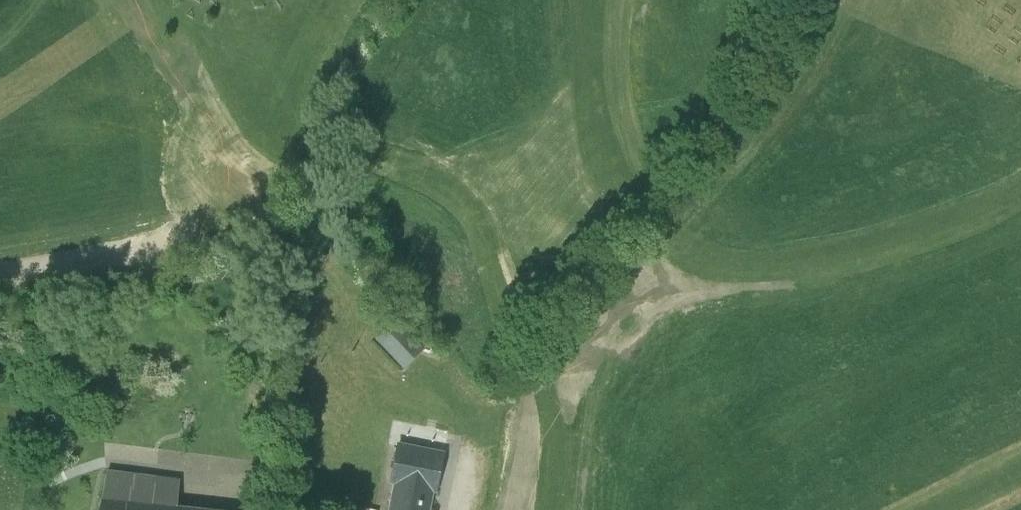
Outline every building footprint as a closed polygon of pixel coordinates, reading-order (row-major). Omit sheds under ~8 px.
[(403,367),(417,353),(389,323),(375,336),(403,367)] [(432,489),(437,490),(444,455),(398,446),(390,481),(396,482),(390,509),(428,509),(432,489)] [(177,506),(179,482),(106,474),(102,498),(100,505),(99,509),(210,509),(177,506)]
